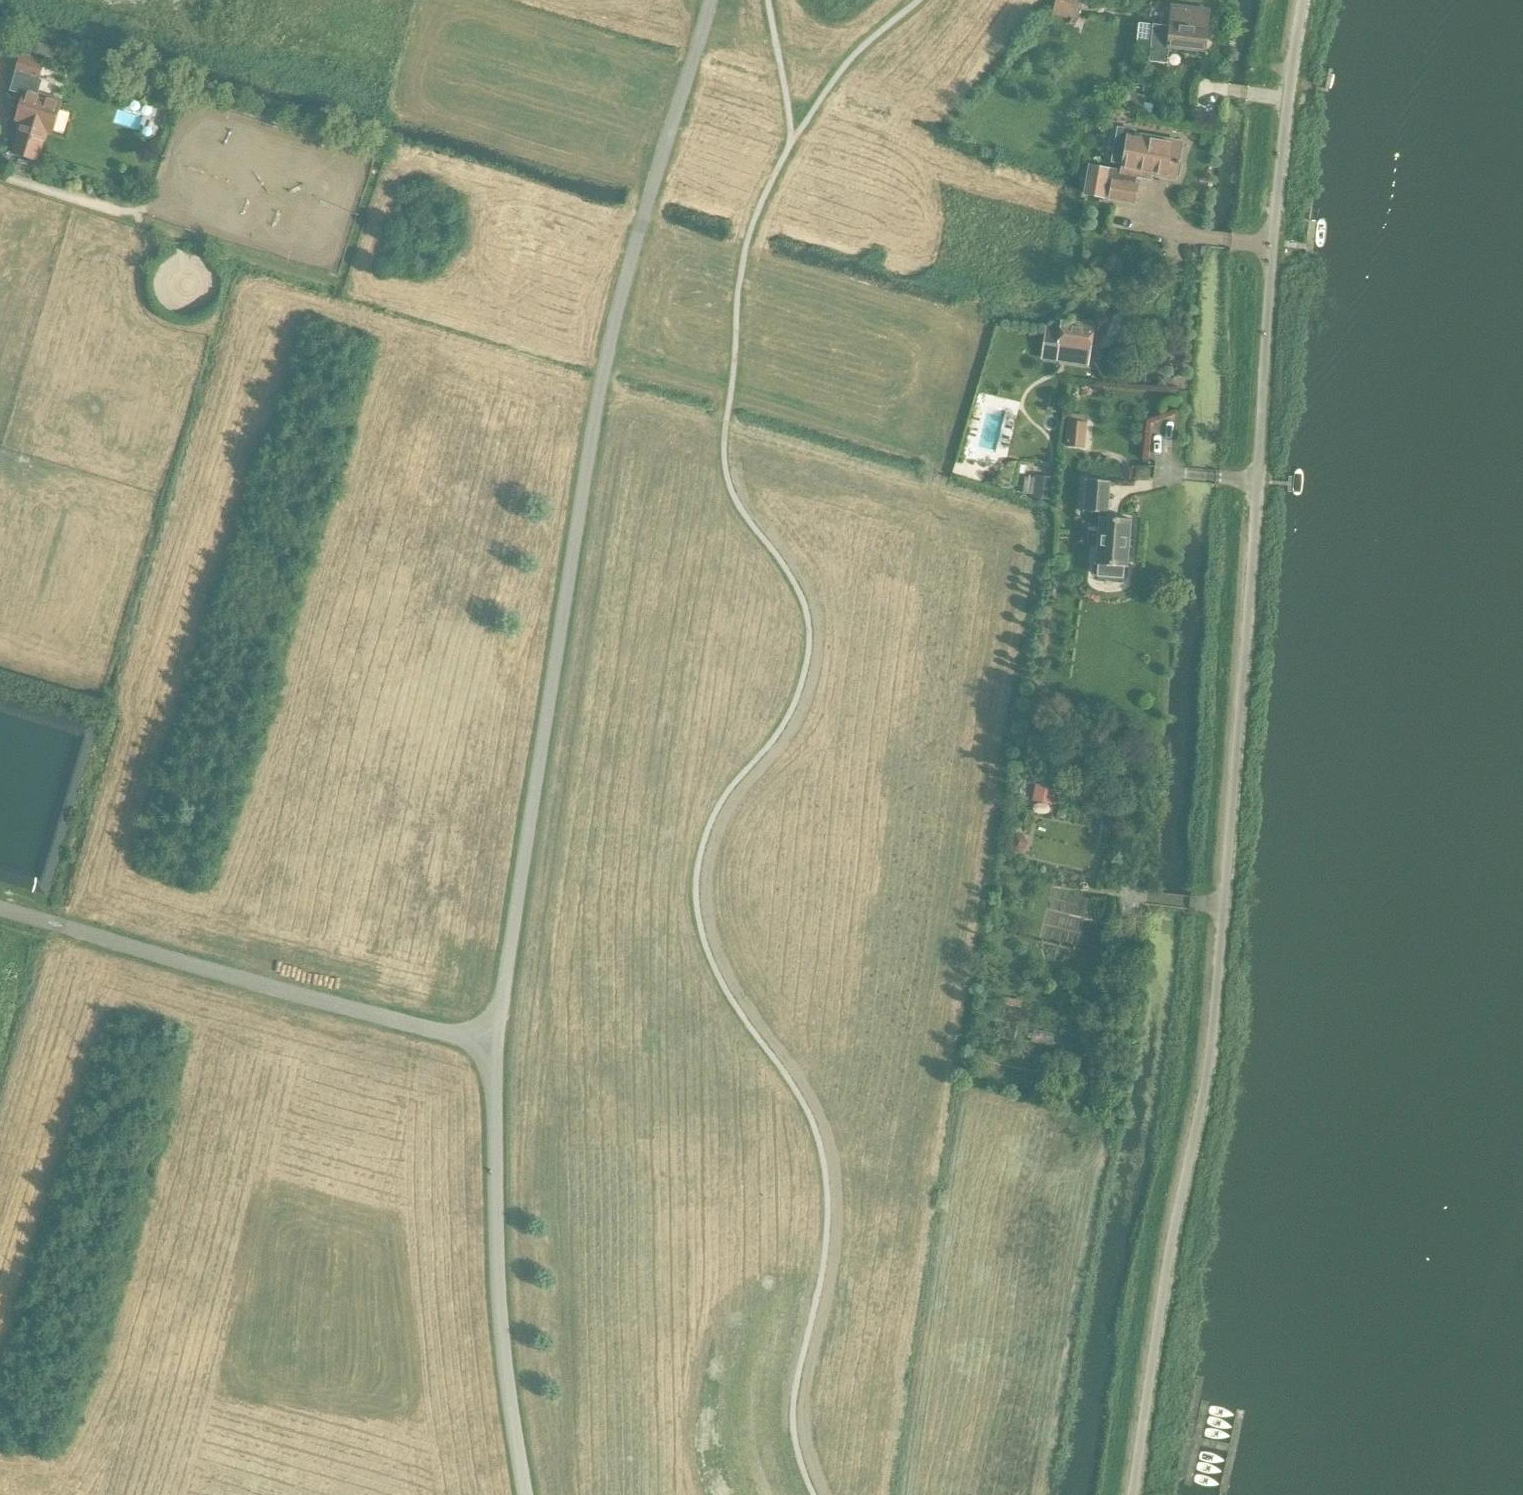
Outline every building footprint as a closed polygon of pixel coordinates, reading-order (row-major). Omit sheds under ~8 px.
[(1082,0),(1056,0),(1052,16),(1068,20),(1068,17),(1077,19),(1082,0)] [(1165,48),(1202,52),(1206,11),(1170,7),(1168,26),(1154,24),(1152,51),(1165,52),(1165,48)] [(29,53),(63,63),(65,54),(56,51),(57,47),(33,40),(29,53)] [(38,161),(44,144),(47,134),(52,136),(62,104),(37,96),(41,83),(40,82),(45,65),(20,57),(15,75),(24,77),(20,91),(24,92),(14,124),(20,126),(12,153),(38,161)] [(1175,178),(1181,143),(1142,136),(1138,157),(1124,155),(1121,176),(1114,175),(1111,197),(1134,201),(1139,171),(1175,178)] [(1060,322),(1056,348),(1090,353),(1094,323),(1064,319),(1061,319),(1060,322)] [(1127,567),(1130,534),(1132,520),(1107,518),(1111,482),(1086,479),(1083,510),(1103,512),(1103,518),(1098,517),(1094,565),(1097,565),(1096,575),(1123,578),(1124,567),(1127,567)] [(1031,778),(1025,799),(1073,813),(1079,790),(1031,778)] [(1015,833),(1011,852),(1019,853),(1028,845),(1022,834),(1015,833)]
